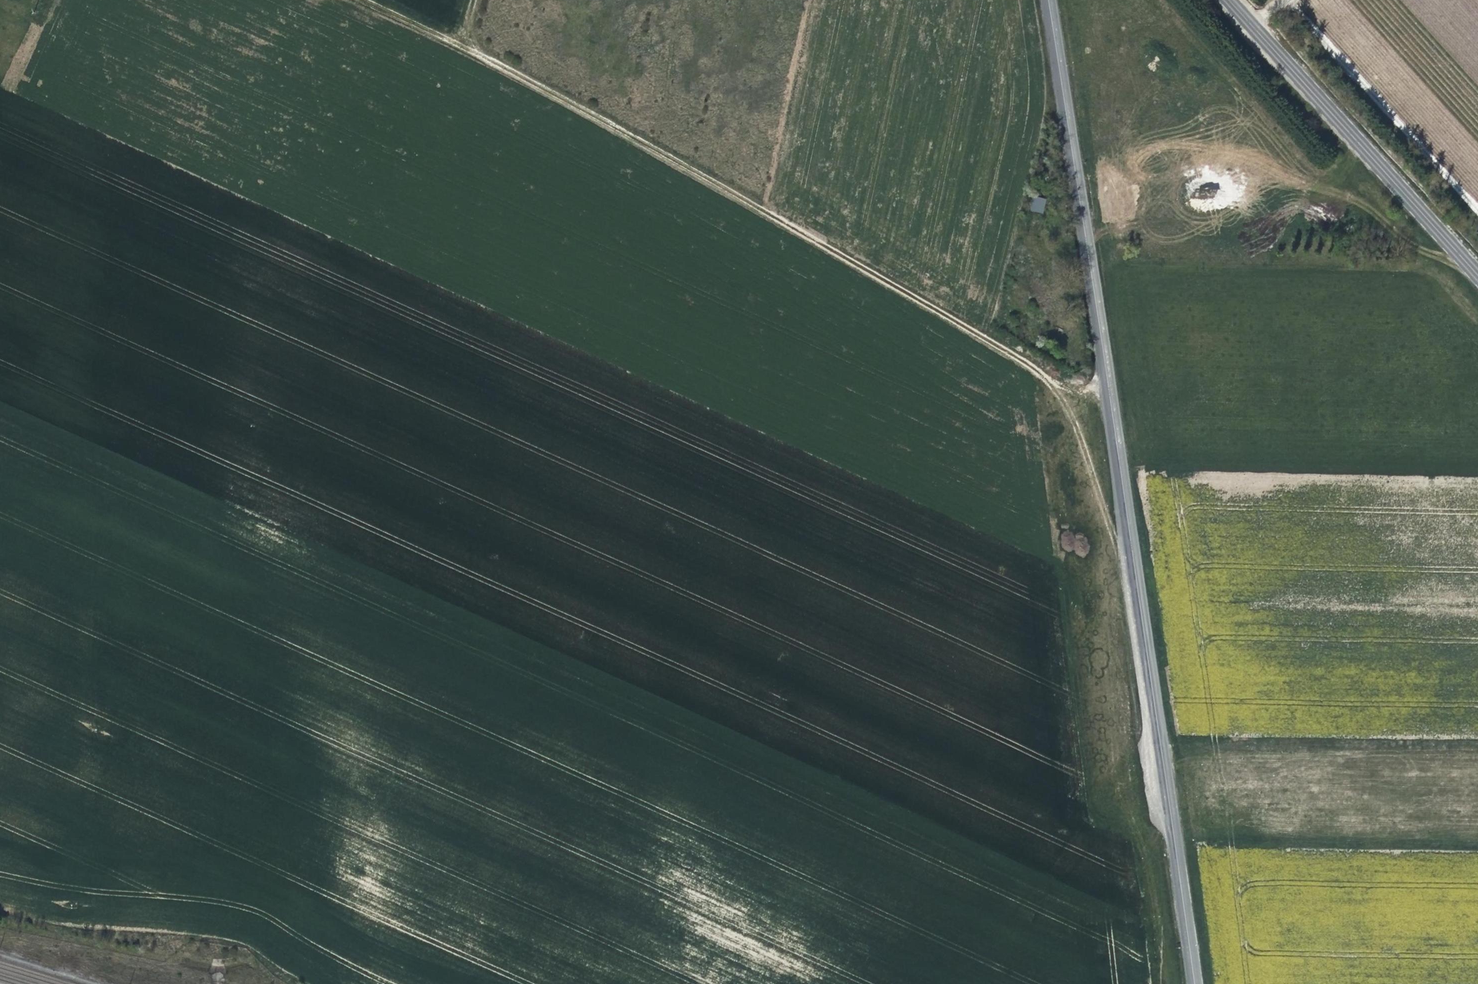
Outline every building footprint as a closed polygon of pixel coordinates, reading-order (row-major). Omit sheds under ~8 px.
[(1033,196),(1030,211),(1043,213),(1046,199),(1033,196)]
